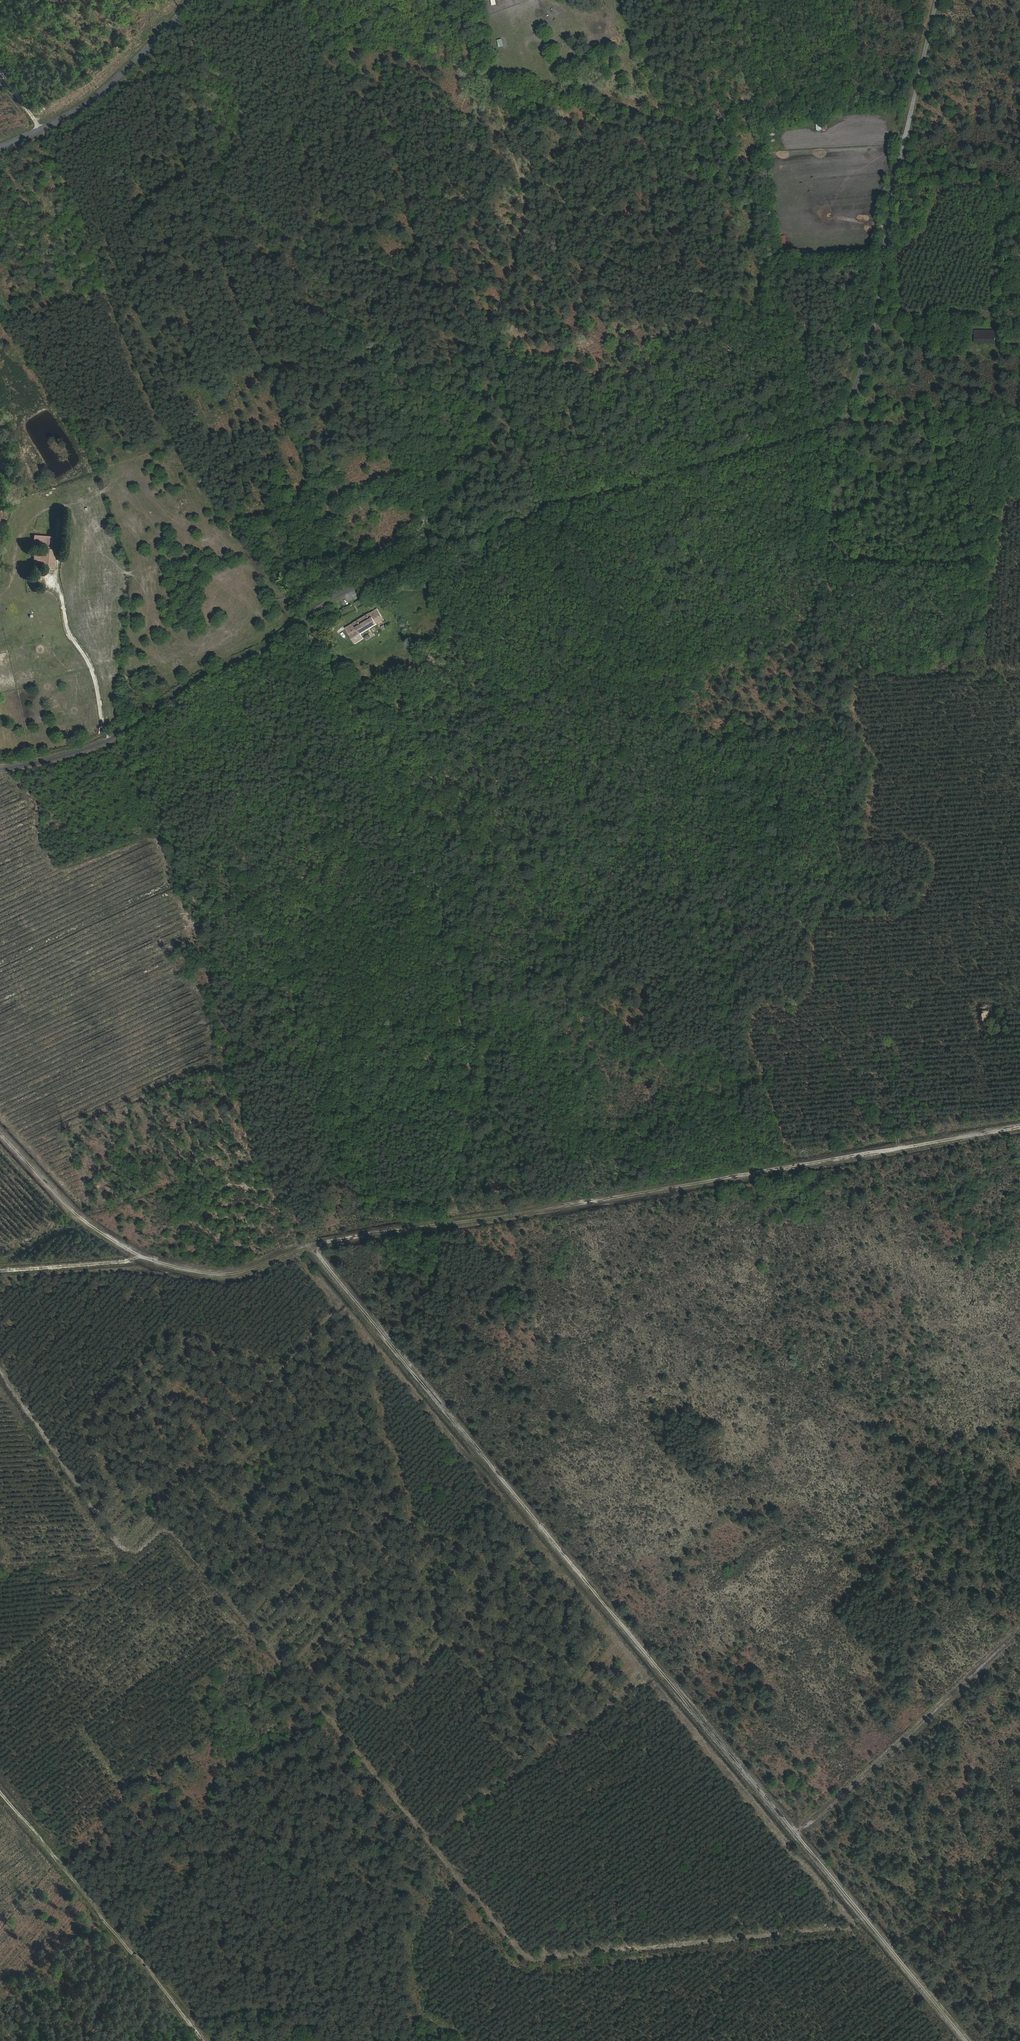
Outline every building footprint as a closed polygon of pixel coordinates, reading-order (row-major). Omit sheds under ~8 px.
[(994,344),(995,329),(976,329),(975,343),(994,344)] [(47,551),(46,568),(56,569),(57,552),(47,551)] [(359,634),(383,620),(376,610),(344,629),(353,644),(362,639),(359,634)]
